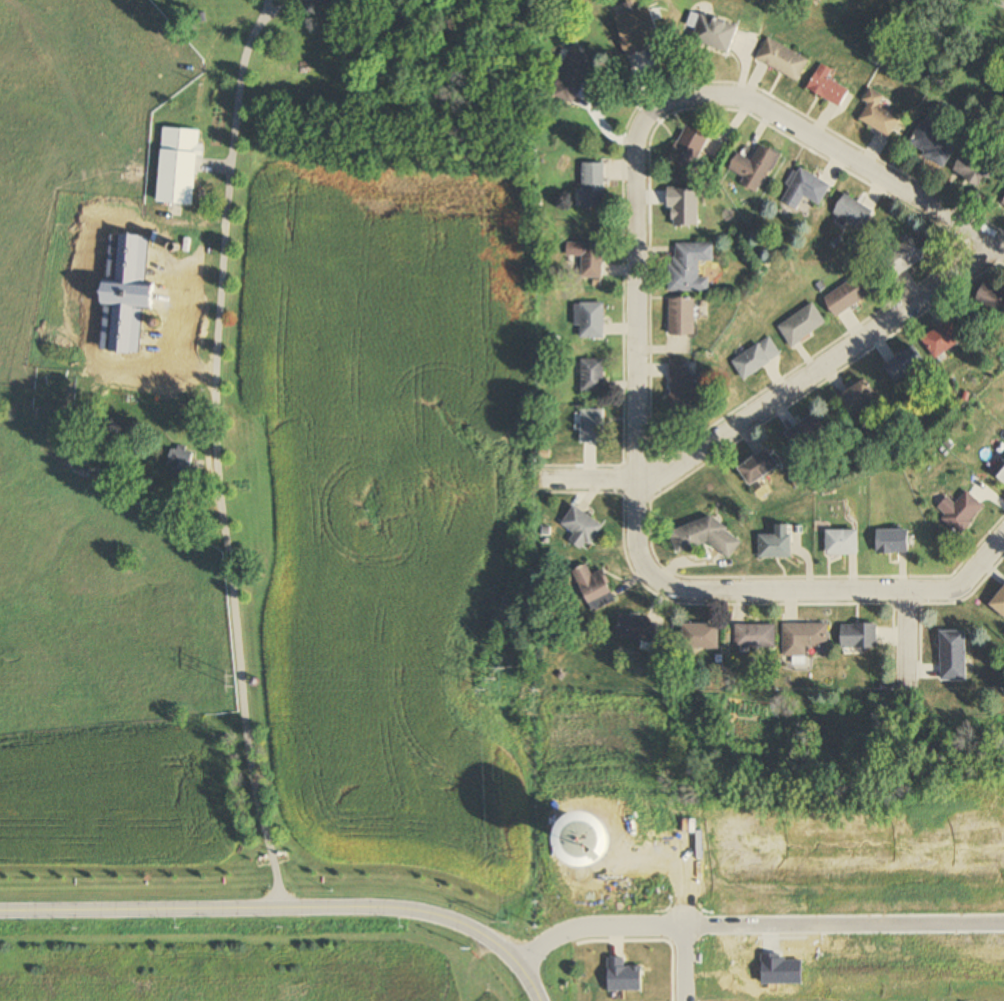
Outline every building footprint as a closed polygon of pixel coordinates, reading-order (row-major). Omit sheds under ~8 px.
[(739,26),(701,15),(693,42),(731,53),(739,26)] [(811,60),(768,39),(757,61),(800,82),(811,60)] [(578,105),(591,60),(566,53),(553,98),(578,105)] [(842,107),(851,90),(830,78),(834,70),(822,64),(808,89),(842,107)] [(893,137),(901,118),(881,108),(886,97),(870,89),(864,101),(869,104),(860,122),(893,137)] [(947,167),(959,144),(921,123),(908,146),(947,167)] [(694,172),(711,135),(687,124),(670,160),(694,172)] [(158,203),(195,206),(200,130),(164,128),(158,203)] [(757,193),(781,156),(763,145),(752,162),(738,154),(728,169),(744,179),(741,183),(757,193)] [(984,189),(997,167),(967,149),(954,171),(984,189)] [(605,209),(605,164),(583,164),(583,209),(605,209)] [(831,186),(798,168),(781,201),(797,210),(805,196),(821,205),(831,186)] [(875,214),(847,194),(834,212),(862,233),(875,214)] [(926,258),(912,237),(881,258),(894,278),(926,258)] [(603,278),(603,244),(581,244),(581,278),(603,278)] [(712,292),(712,279),(701,279),(701,261),(716,261),(715,244),(672,244),(672,292),(712,292)] [(112,290),(106,331),(147,337),(152,297),(181,301),(184,281),(128,273),(126,292),(112,290)] [(870,299),(859,278),(824,295),(835,317),(870,299)] [(1003,297),(1003,295),(1003,290),(985,282),(975,304),(1003,317),(1003,298),(1003,297)] [(671,337),(697,337),(697,298),(671,298),(671,337)] [(605,339),(605,303),(575,303),(575,327),(580,327),(580,339),(605,339)] [(777,326),(790,348),(827,325),(814,303),(777,326)] [(966,340),(952,319),(922,339),(936,360),(966,340)] [(732,362),(746,381),(782,355),(769,336),(732,362)] [(927,367),(917,348),(884,363),(894,383),(927,367)] [(604,393),(604,359),(581,359),(581,393),(604,393)] [(671,417),(695,417),(695,360),(671,360),(671,417)] [(879,400),(868,380),(836,397),(847,418),(879,400)] [(581,411),(581,444),(605,444),(605,411),(581,411)] [(819,454),(835,444),(816,414),(785,433),(798,454),(814,444),(819,454)] [(174,447),(167,471),(189,478),(196,454),(174,447)] [(77,457),(89,465),(95,456),(83,448),(77,457)] [(737,468),(748,486),(778,469),(767,450),(737,468)] [(990,471),(1003,484),(1003,457),(990,471)] [(962,536),(985,506),(967,493),(957,506),(947,498),(938,510),(947,517),(943,522),(962,536)] [(574,535),(569,542),(584,553),(603,527),(576,506),(561,525),(574,535)] [(734,553),(722,516),(670,532),(677,554),(714,543),(719,558),(734,553)] [(759,558),(791,558),(791,526),(775,526),(775,536),(759,536),(759,558)] [(910,530),(877,530),(877,554),(910,554),(910,530)] [(860,531),(826,531),(826,555),(860,555),(860,531)] [(592,575),(588,565),(574,571),(588,609),(603,603),(602,600),(608,597),(607,595),(612,593),(604,571),(592,575)] [(988,604),(1003,619),(1003,587),(988,604)] [(659,621),(619,616),(616,638),(655,644),(659,621)] [(783,624),(783,656),(806,656),(806,647),(828,647),(828,624),(783,624)] [(841,624),(842,649),(878,649),(878,624),(841,624)] [(719,625),(683,625),(683,649),(719,649),(719,625)] [(734,648),(776,648),(776,625),(734,625),(734,648)] [(940,630),(940,681),(967,681),(967,630),(940,630)]
